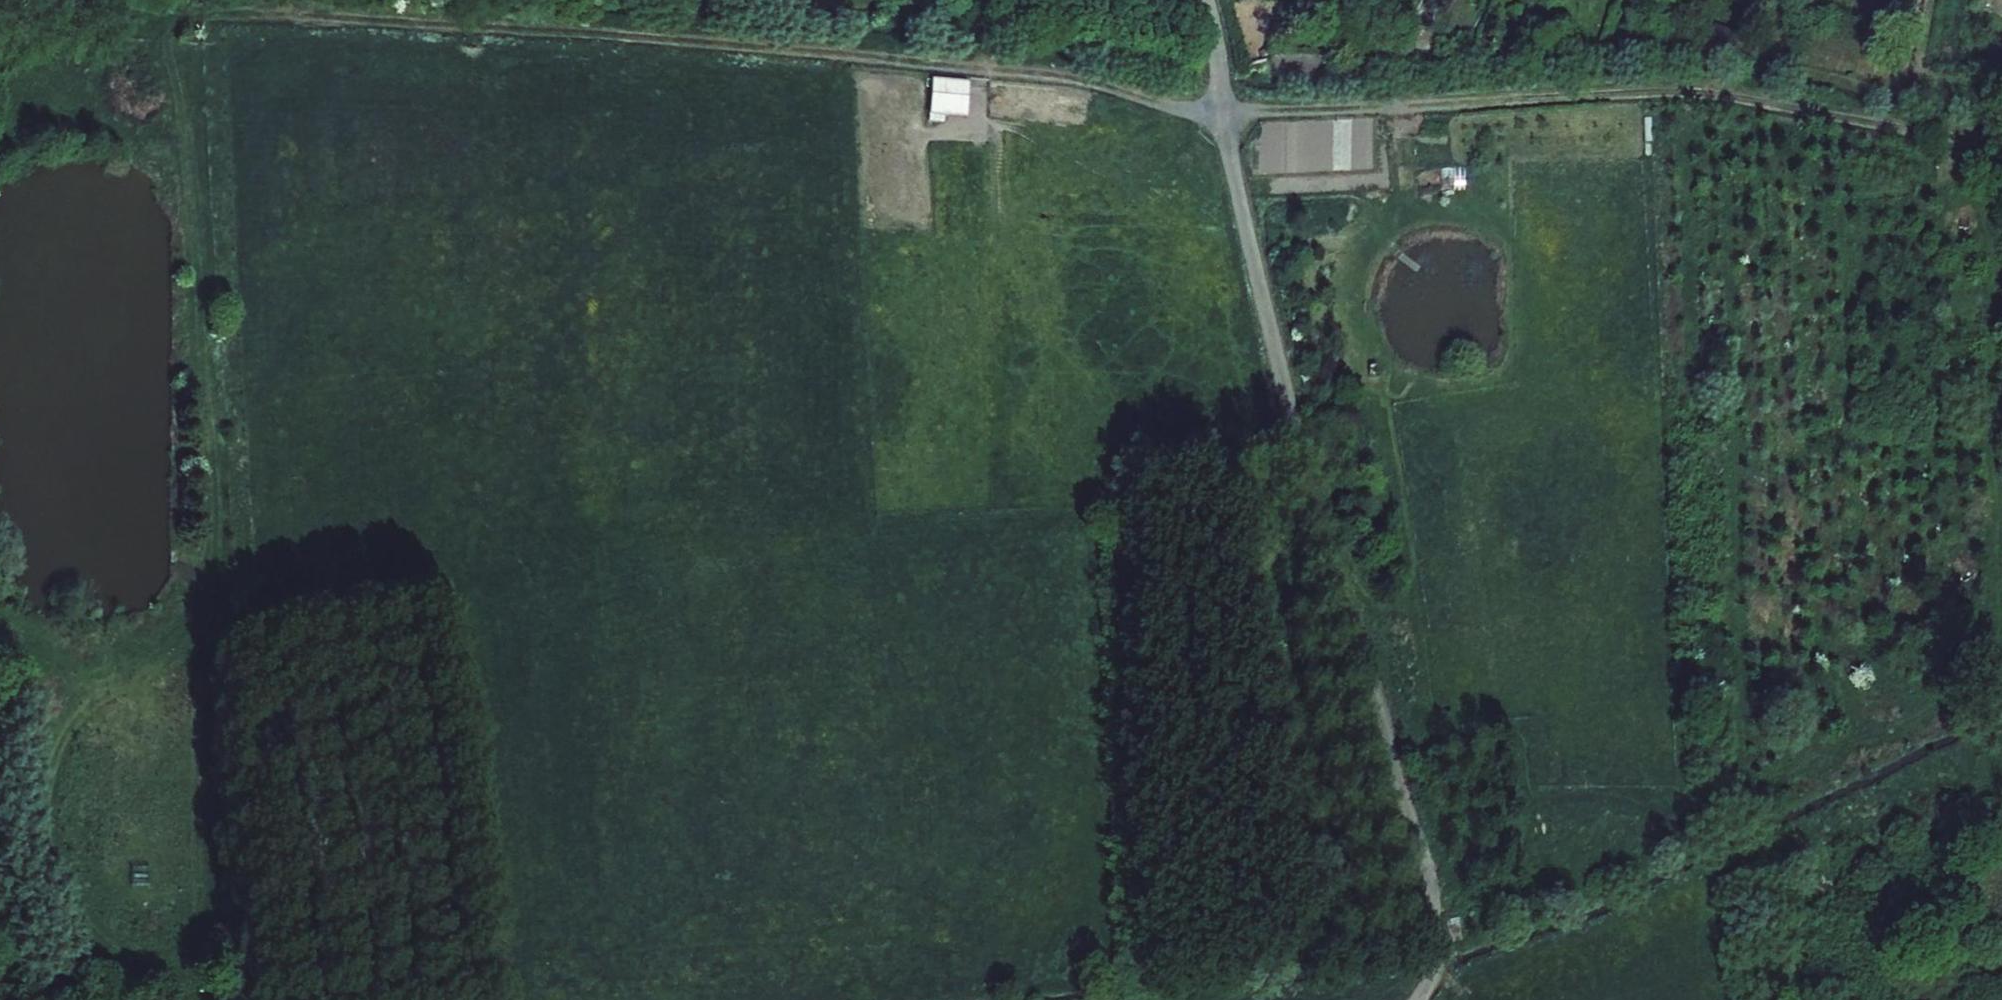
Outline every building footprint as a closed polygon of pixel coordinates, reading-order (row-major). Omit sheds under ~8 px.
[(931,77),(930,113),(967,114),(968,78),(931,77)]
